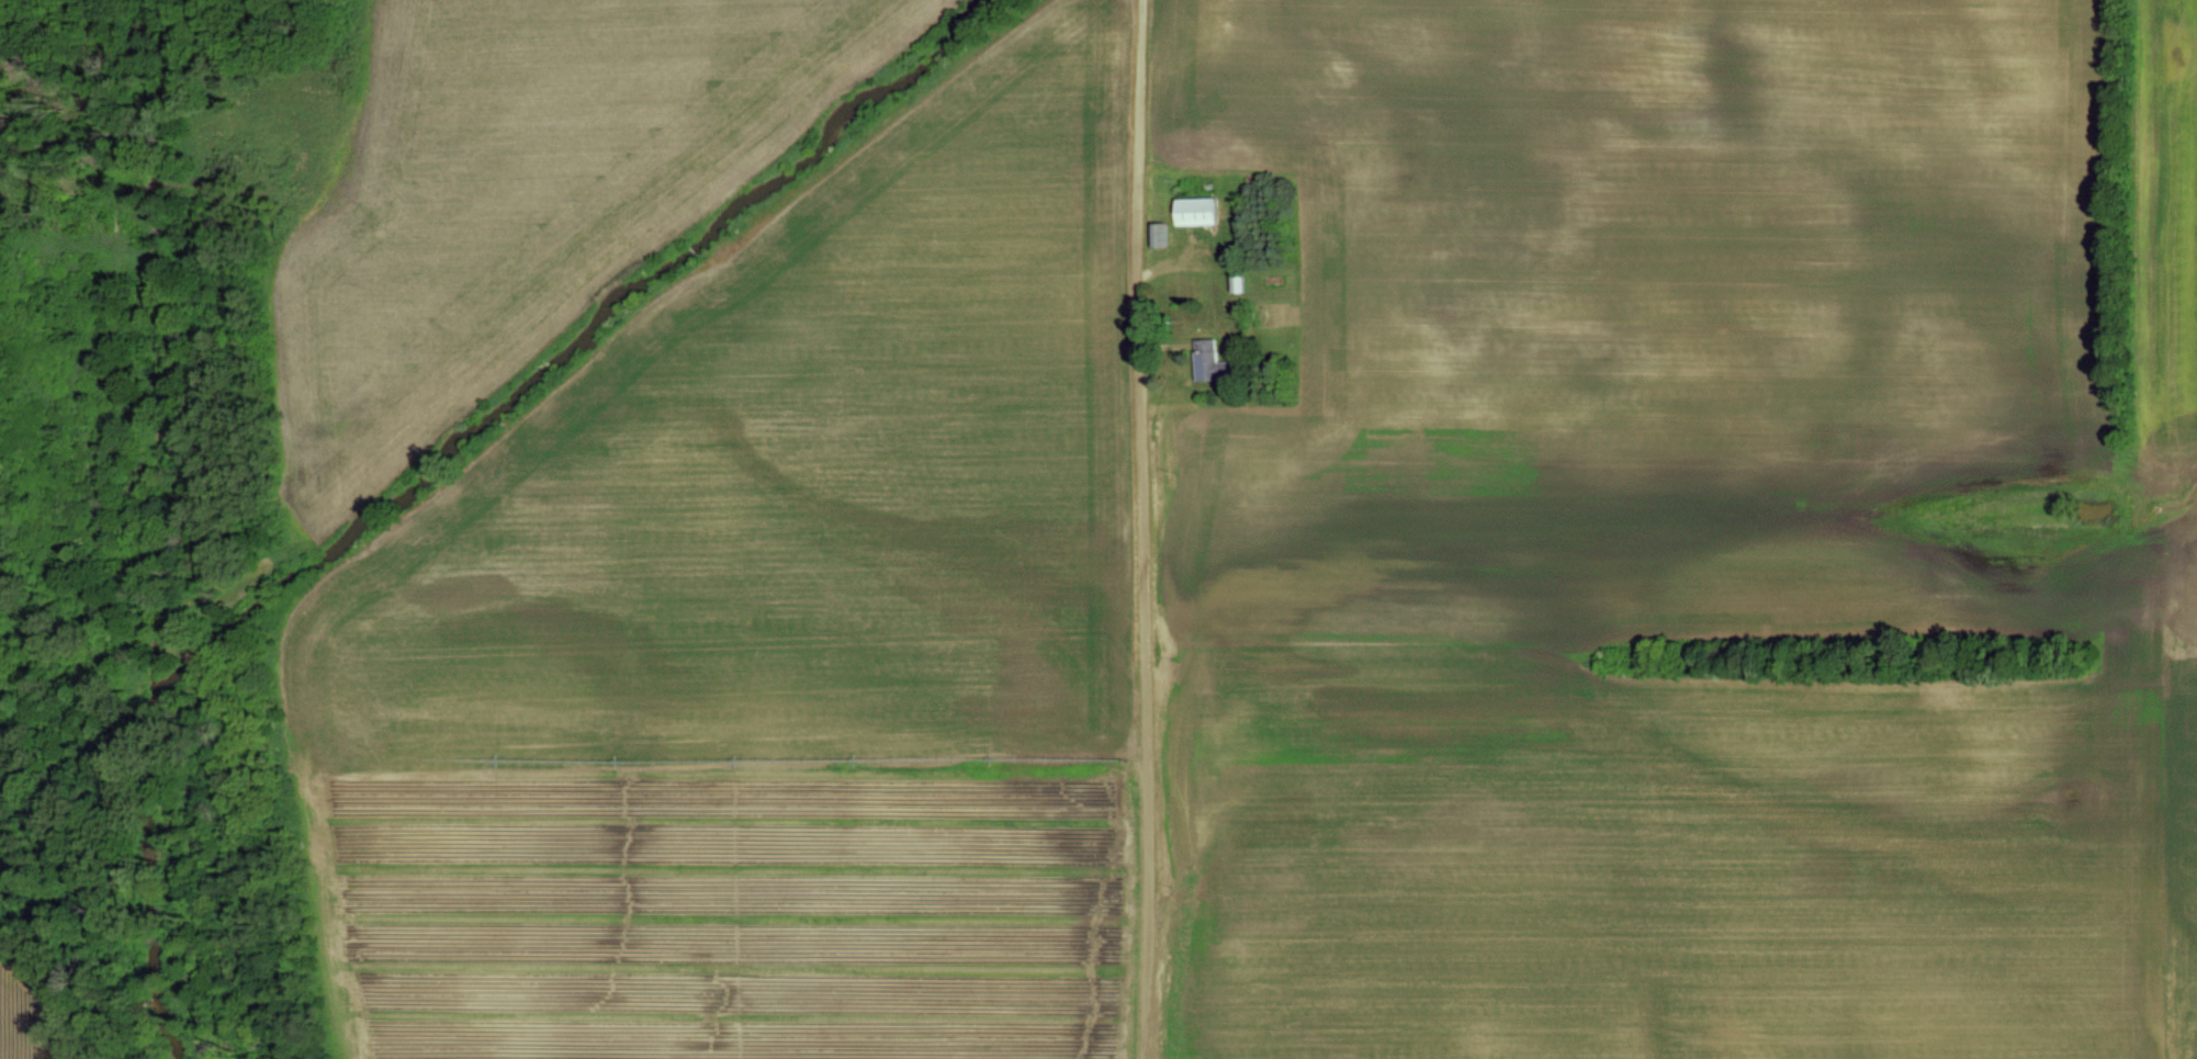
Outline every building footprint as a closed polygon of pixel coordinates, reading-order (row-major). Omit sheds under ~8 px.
[(1174,224),(1214,223),(1214,198),(1174,199),(1174,224)] [(1163,223),(1151,223),(1151,247),(1164,246),(1163,223)] [(1229,276),(1230,292),(1242,292),(1241,275),(1229,276)] [(1193,379),(1229,378),(1228,361),(1214,361),(1213,338),(1192,339),(1193,379)]
